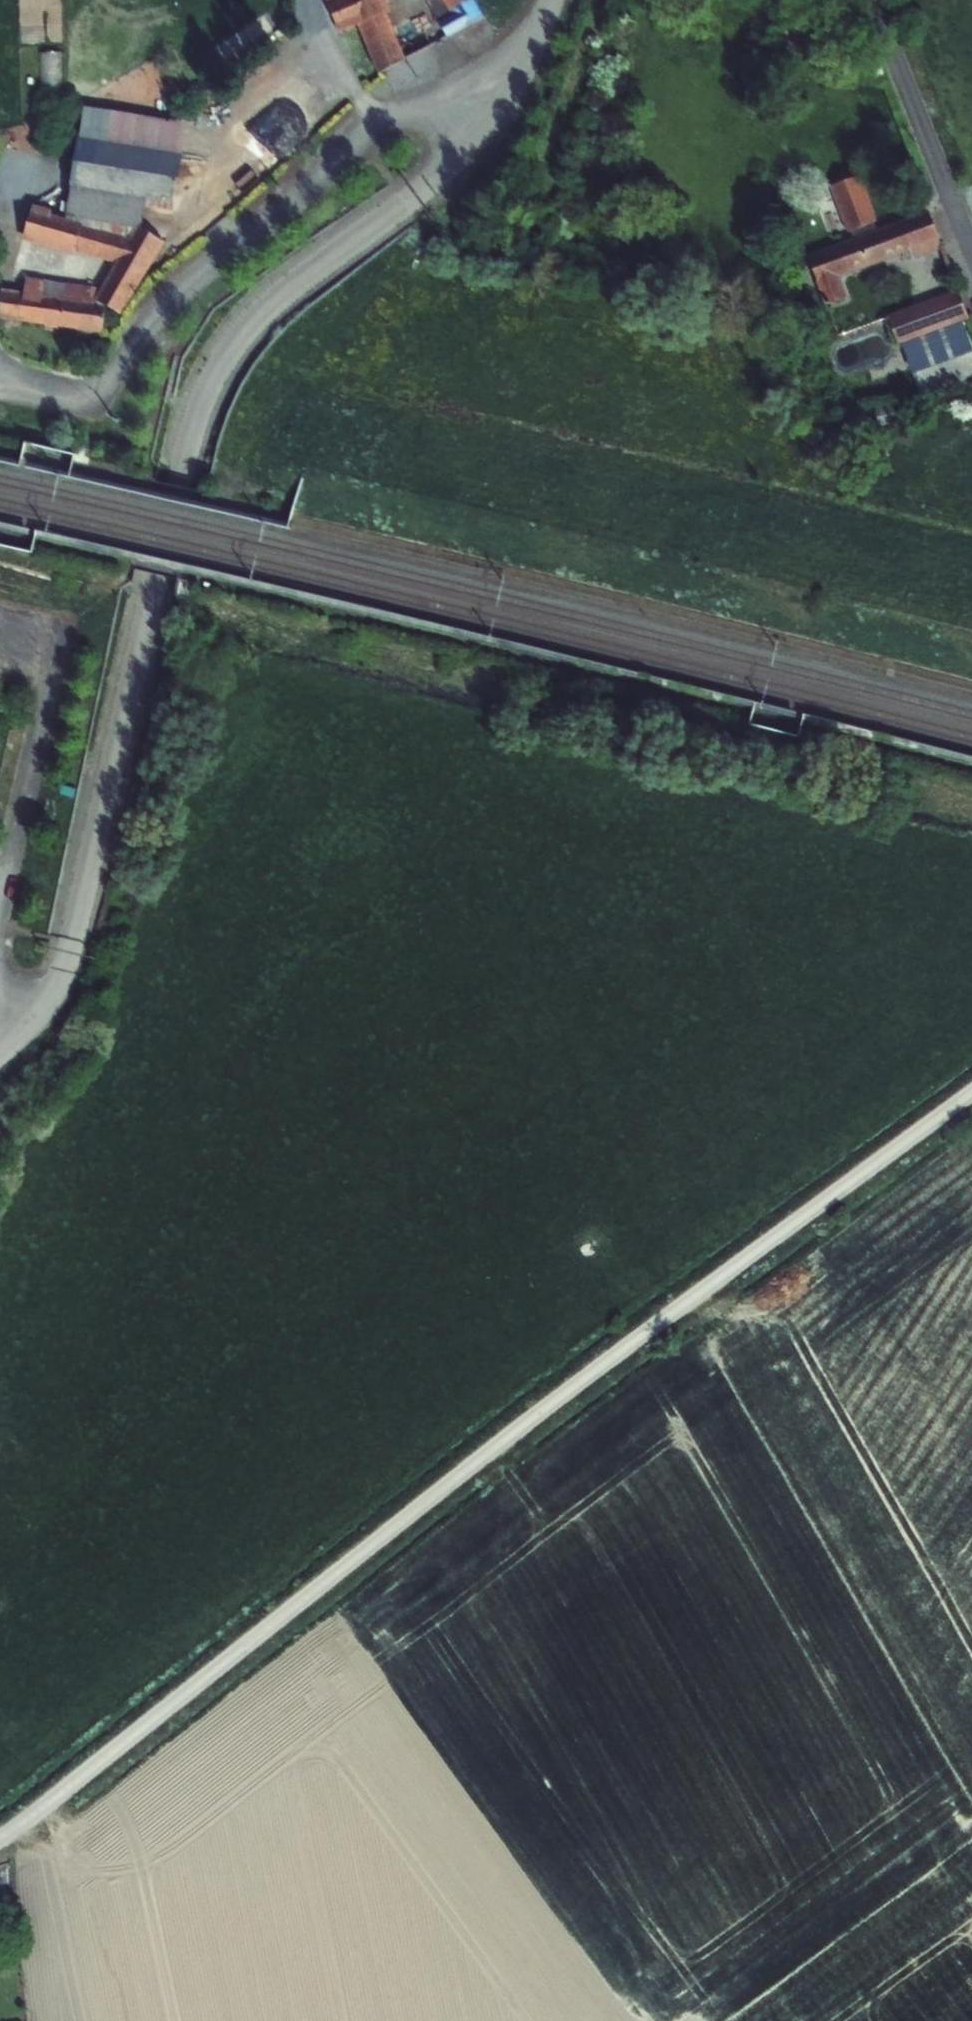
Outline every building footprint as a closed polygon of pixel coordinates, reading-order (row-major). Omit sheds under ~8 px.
[(449,15),(416,32),(411,20),(393,27),(387,15),(392,13),(386,0),(327,0),(340,33),(357,25),(377,74),(460,31),(449,15)] [(460,31),(485,16),(474,0),(440,0),(449,15),(460,31)] [(109,290),(106,305),(120,313),(164,243),(141,230),(145,208),(172,212),(188,119),(84,102),(65,219),(51,215),(52,211),(33,205),(22,241),(73,256),(74,252),(116,264),(103,289),(109,290)] [(854,239),(876,231),(873,223),(877,221),(860,175),(830,187),(847,233),(851,231),(854,239)] [(876,231),(854,239),(807,256),(825,306),(847,297),(840,278),(910,252),(913,260),(942,249),(928,211),(876,231)] [(103,289),(25,278),(24,292),(1,289),(0,299),(0,319),(101,333),(106,305),(109,290),(103,289)] [(957,290),(886,316),(898,345),(902,344),(963,321),(968,319),(957,290)] [(902,344),(912,371),(971,349),(971,345),(963,321),(902,344)]
